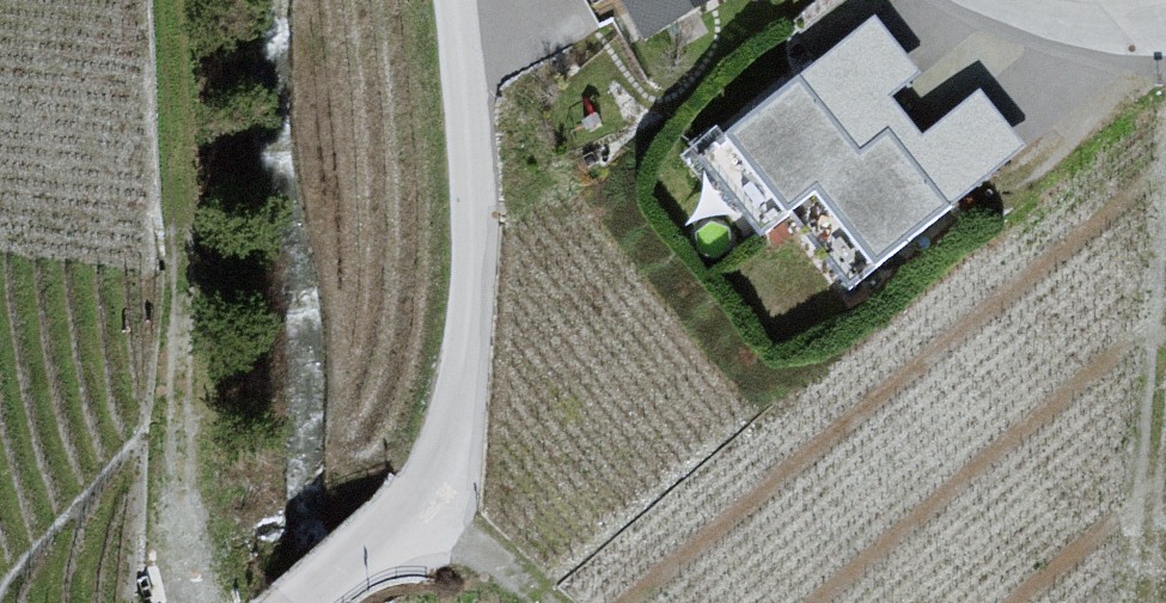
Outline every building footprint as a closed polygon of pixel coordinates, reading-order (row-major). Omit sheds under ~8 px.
[(627,37),(680,0),(601,0),(627,37)] [(762,237),(790,215),(788,213),(863,152),(862,151),(801,76),(797,80),(698,159),(762,237)] [(788,213),(790,215),(850,290),(947,212),(953,207),(890,128),(862,151),(863,152),(788,213)]
